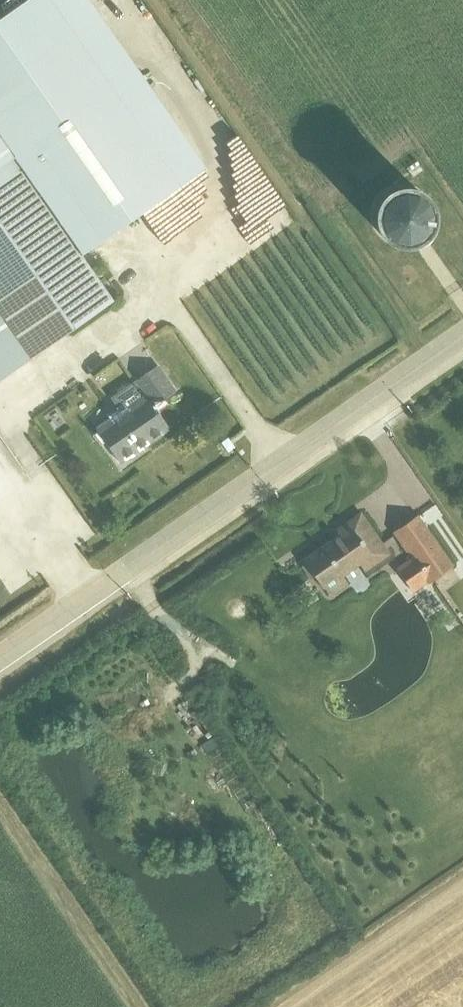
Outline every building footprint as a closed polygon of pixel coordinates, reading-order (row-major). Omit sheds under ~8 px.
[(30,358),(113,301),(81,255),(206,167),(88,0),(26,0),(0,18),(0,139),(22,170),(0,186),(0,315),(30,358)] [(22,170),(0,139),(0,186),(22,170)] [(424,220),(425,212),(431,210),(430,207),(424,209),(421,202),(416,196),(419,191),(416,189),(413,195),(406,192),(399,192),(398,186),(394,186),(395,192),(389,195),(383,201),(378,197),(376,200),(382,203),(379,211),(379,218),(373,219),(373,223),(379,222),(382,228),(388,233),(384,239),(386,240),(390,235),(397,238),(405,238),(406,244),(409,243),(408,237),(416,233),(420,229),(426,232),(427,230),(422,227),(424,220)] [(30,358),(0,315),(0,379),(30,358)] [(120,411),(96,428),(119,462),(168,428),(154,407),(176,391),(159,365),(134,382),(111,398),(120,411)] [(327,537),(292,559),(317,598),(384,557),(353,508),(322,528),(327,537)] [(382,526),(402,559),(388,567),(404,595),(447,569),(411,509),(382,526)]
